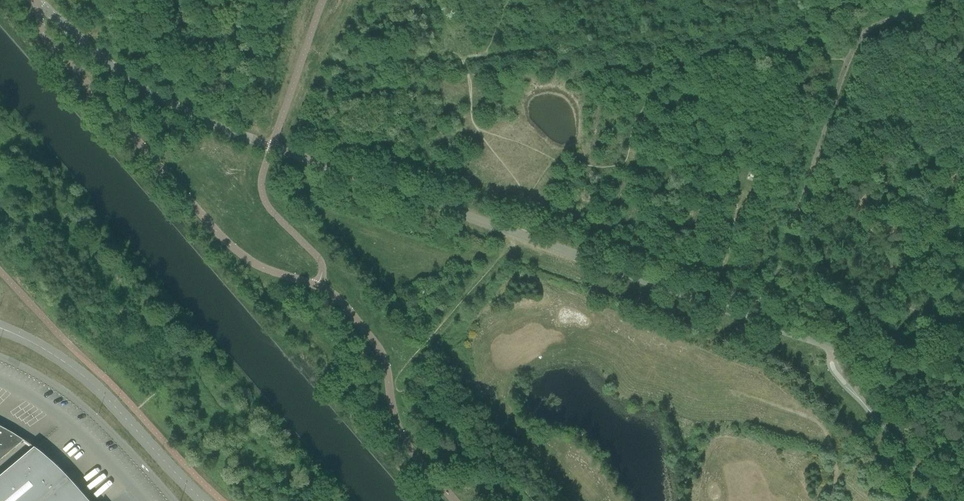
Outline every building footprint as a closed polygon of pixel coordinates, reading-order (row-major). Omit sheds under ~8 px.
[(729,281),(727,286),(737,289),(738,284),(729,281)] [(24,440),(13,433),(7,429),(0,426),(0,460),(24,440)] [(72,480),(65,473),(58,466),(51,459),(43,453),(35,447),(0,476),(0,500),(90,500),(72,480)]
